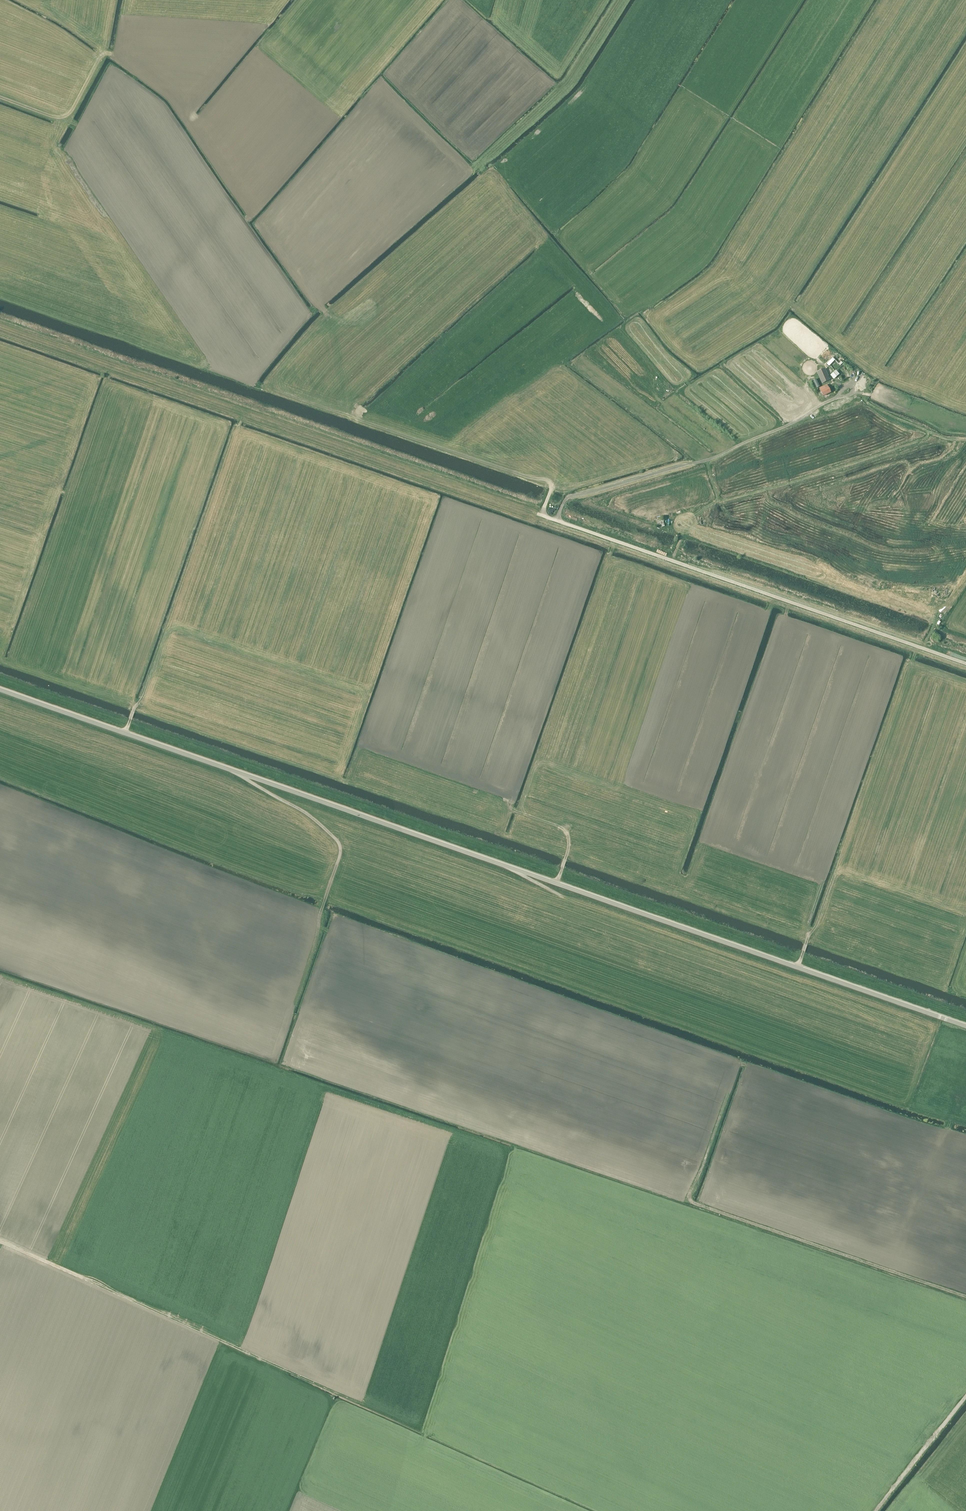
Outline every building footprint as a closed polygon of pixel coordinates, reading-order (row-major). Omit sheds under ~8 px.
[(822,383),(829,380),(824,369),(817,372),(822,383)] [(834,379),(839,374),(836,370),(830,375),(834,379)] [(830,392),(828,388),(826,389),(824,386),(819,388),(823,396),(830,392)]
